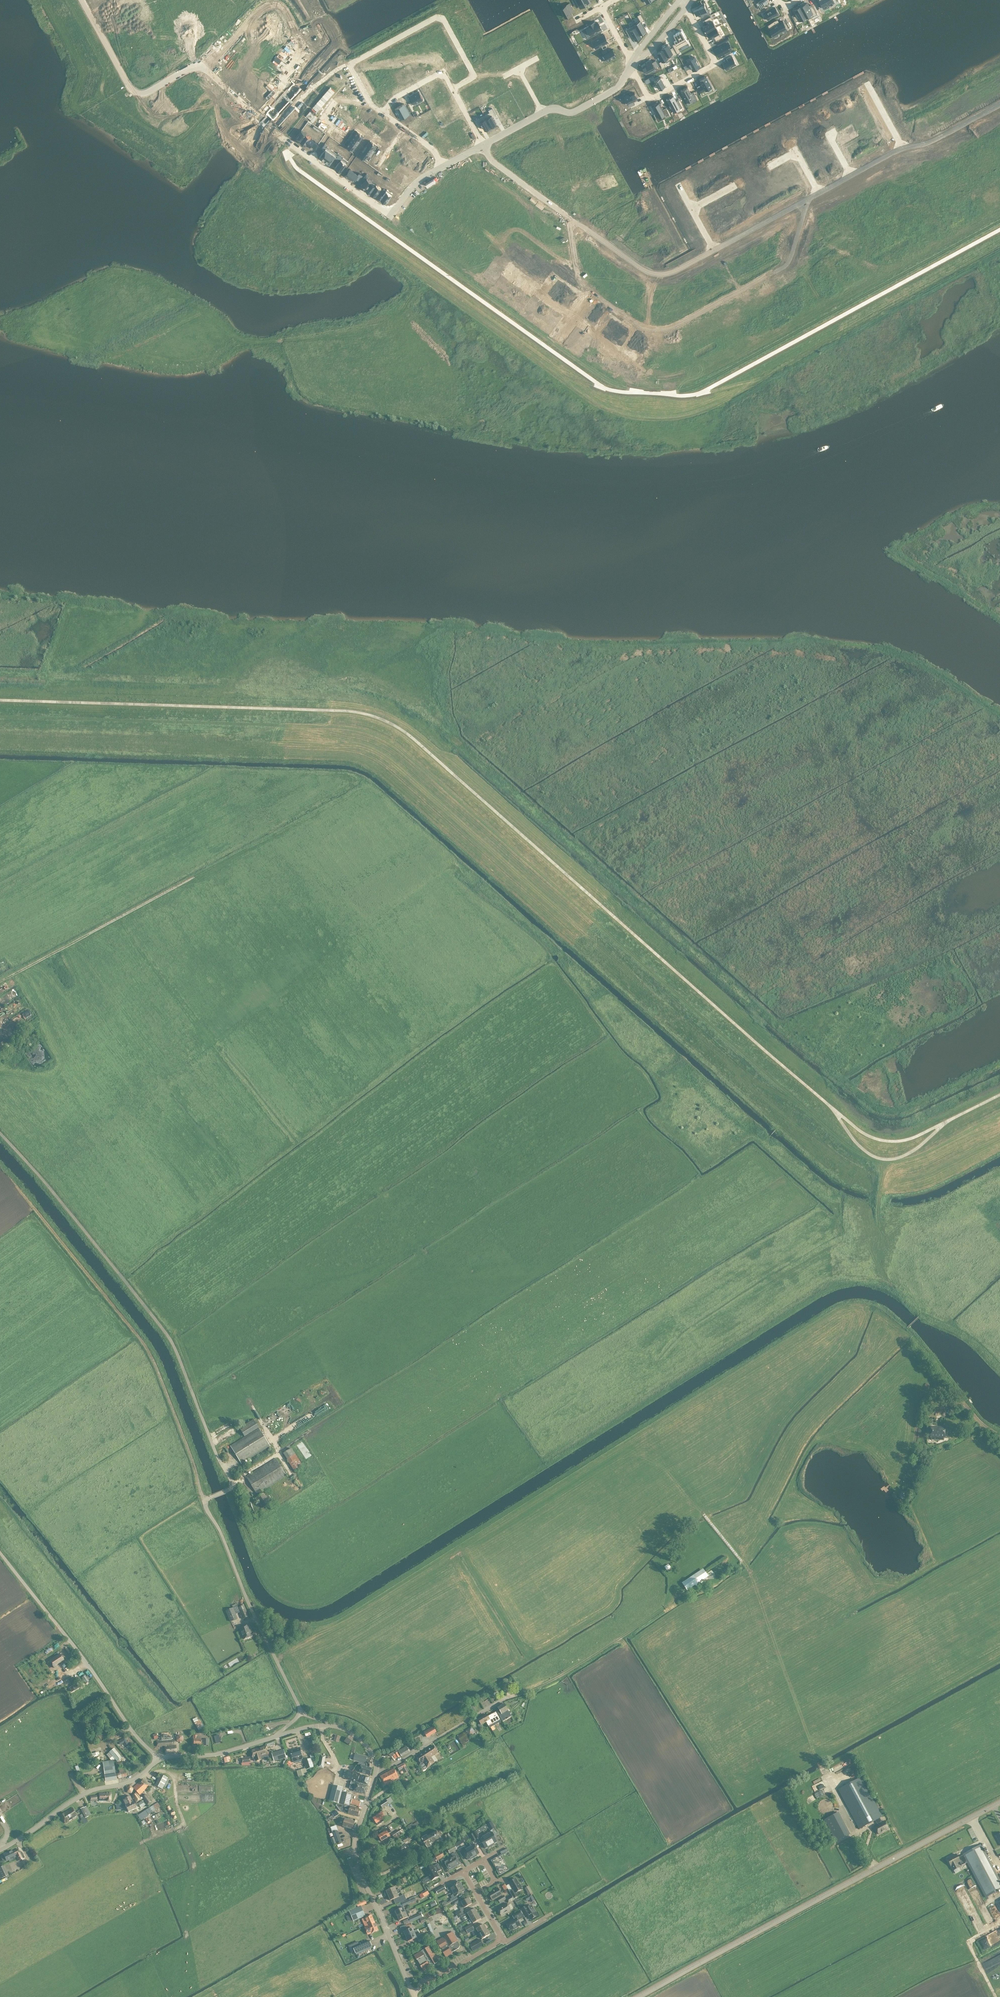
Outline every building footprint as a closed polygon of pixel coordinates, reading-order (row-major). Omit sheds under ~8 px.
[(759,1),(757,3),(760,8),(759,8),(759,9),(769,3),(767,0),(758,0),(759,1)] [(817,4),(820,9),(829,4),(826,0),(819,0),(820,2),(817,4)] [(703,3),(693,10),(696,15),(699,13),(702,17),(702,18),(710,14),(710,13),(706,3),(705,1),(703,3)] [(622,2),(612,8),(614,13),(615,14),(626,8),(625,7),(622,2)] [(569,3),(560,8),(565,17),(571,14),(571,13),(570,11),(573,9),(569,3)] [(800,6),(806,16),(807,19),(813,16),(816,14),(817,15),(817,14),(812,5),(810,7),(809,6),(808,6),(807,3),(800,6)] [(649,12),(645,15),(647,19),(652,16),(652,18),(664,11),(660,4),(648,10),(649,12)] [(795,15),(792,16),(792,17),(793,16),(794,19),(794,20),(795,20),(795,21),(799,19),(801,23),(807,19),(806,16),(800,6),(793,10),(795,13),(795,15)] [(775,7),(764,13),(768,20),(779,14),(775,7)] [(640,20),(634,23),(641,36),(640,34),(646,31),(642,24),(642,23),(641,22),(644,20),(641,13),(637,15),(640,20)] [(705,25),(703,26),(707,32),(716,27),(711,16),(704,20),(707,24),(705,25)] [(776,20),(768,25),(770,29),(769,29),(769,30),(770,29),(773,35),(777,32),(778,34),(784,31),(786,30),(786,31),(788,30),(788,29),(787,30),(783,22),(783,21),(779,24),(776,20)] [(439,22),(431,27),(436,36),(440,34),(442,33),(439,27),(441,26),(439,22)] [(589,25),(584,28),(589,38),(603,30),(600,26),(600,27),(600,26),(599,25),(599,24),(597,22),(595,23),(594,22),(592,23),(591,24),(589,25)] [(635,25),(626,29),(629,36),(632,34),(635,40),(641,36),(634,23),(635,25)] [(716,27),(707,32),(710,38),(712,37),(713,36),(716,41),(722,37),(716,27)] [(675,43),(673,44),(677,53),(680,51),(678,48),(688,43),(681,30),(673,35),(676,40),(674,41),(675,43)] [(420,32),(412,36),(417,46),(418,47),(423,44),(420,39),(423,37),(420,32)] [(436,39),(434,41),(437,46),(448,40),(448,39),(445,34),(441,37),(440,34),(436,36),(434,37),(436,39)] [(604,34),(592,41),(596,48),(601,45),(602,46),(605,44),(605,43),(608,42),(607,40),(607,39),(604,34)] [(248,45),(253,40),(249,36),(244,41),(248,45)] [(412,36),(407,39),(407,40),(411,46),(412,49),(417,46),(412,36)] [(528,39),(521,43),(526,51),(532,48),(532,47),(531,48),(527,40),(528,39)] [(399,44),(394,46),(398,53),(411,46),(407,40),(402,43),(399,45),(399,44)] [(448,40),(437,46),(441,54),(446,51),(445,49),(451,45),(448,40)] [(521,43),(516,45),(521,54),(526,51),(521,43)] [(727,43),(715,49),(719,56),(731,49),(727,43)] [(668,44),(662,47),(669,60),(668,58),(676,53),(677,54),(674,49),(671,50),(670,48),(668,44)] [(516,45),(511,48),(516,57),(516,56),(521,54),(516,45)] [(663,49),(657,52),(662,61),(659,62),(662,68),(663,68),(662,67),(665,66),(666,66),(664,63),(669,60),(662,47),(663,49)] [(511,48),(506,51),(511,59),(516,57),(511,48)] [(602,51),(593,55),(595,59),(601,56),(605,61),(607,60),(607,61),(612,59),(611,58),(616,55),(613,49),(608,52),(606,48),(602,51)] [(389,49),(384,51),(389,60),(394,57),(389,49)] [(446,51),(441,54),(443,57),(445,56),(448,62),(454,58),(455,60),(458,58),(454,50),(448,54),(446,51)] [(384,51),(379,54),(384,63),(389,60),(384,51)] [(506,51),(501,54),(506,62),(511,59),(506,51)] [(379,54),(374,57),(378,65),(384,63),(379,54)] [(501,54),(494,57),(495,58),(496,57),(500,65),(499,65),(499,66),(506,62),(501,54)] [(728,61),(723,64),(726,70),(732,67),(737,64),(735,61),(732,56),(726,59),(728,61)] [(695,57),(688,61),(689,63),(691,67),(693,71),(700,67),(695,57)] [(371,59),(366,61),(371,71),(371,70),(376,67),(371,59)] [(430,59),(425,62),(430,72),(437,68),(435,64),(434,65),(430,59)] [(648,64),(643,67),(646,73),(659,66),(655,60),(652,62),(651,60),(647,62),(648,64)] [(366,61),(361,64),(361,65),(366,74),(371,71),(366,61)] [(361,65),(356,68),(361,76),(366,74),(361,65)] [(337,69),(331,77),(336,81),(338,79),(341,74),(342,73),(337,69)] [(491,77),(488,79),(491,84),(494,83),(495,85),(501,82),(496,72),(490,76),(491,77)] [(341,74),(338,79),(346,85),(350,80),(341,74)] [(400,76),(394,79),(399,89),(405,86),(400,76)] [(703,85),(698,87),(700,93),(706,90),(707,92),(713,89),(706,76),(700,80),(702,84),(703,85)] [(487,77),(482,80),(487,89),(487,90),(492,87),(491,84),(488,79),(487,77)] [(661,77),(654,80),(654,81),(655,80),(659,89),(666,85),(665,85),(661,77)] [(482,80),(477,83),(481,91),(487,89),(482,80)] [(549,80),(544,83),(548,92),(554,89),(549,80)] [(442,81),(434,86),(436,91),(445,86),(442,81)] [(321,83),(317,87),(323,93),(327,88),(321,83)] [(477,83),(472,86),(477,96),(483,93),(481,91),(477,83)] [(544,83),(539,86),(543,94),(548,92),(544,83)] [(445,86),(436,91),(439,96),(448,91),(446,89),(445,86)] [(539,86),(533,89),(538,97),(543,94),(539,86)] [(317,87),(313,91),(319,97),(323,93),(317,87)] [(688,87),(680,90),(684,97),(687,102),(692,99),(693,102),(697,100),(693,92),(691,93),(688,87)] [(464,90),(460,92),(464,99),(473,94),(470,88),(467,90),(466,89),(464,90)] [(384,89),(372,95),(376,101),(387,95),(384,89)] [(272,90),(265,98),(268,100),(275,92),(272,90)] [(355,90),(350,97),(354,101),(358,96),(360,94),(355,90)] [(526,90),(521,93),(525,102),(526,102),(531,99),(526,90)] [(313,91),(310,96),(315,101),(319,97),(313,91)] [(439,96),(437,97),(440,102),(439,102),(441,106),(447,102),(445,99),(450,97),(448,91),(439,96)] [(412,100),(410,102),(411,105),(414,103),(414,104),(416,106),(420,104),(419,102),(423,100),(422,99),(423,99),(419,92),(410,97),(412,100)] [(520,92),(515,95),(520,104),(525,102),(521,93),(520,92)] [(625,98),(623,99),(626,105),(628,104),(630,107),(634,104),(633,101),(638,98),(634,92),(629,95),(625,98)] [(858,92),(847,98),(850,103),(861,97),(858,92)] [(667,99),(666,99),(670,105),(669,105),(671,107),(673,110),(674,112),(680,108),(682,107),(678,99),(676,100),(674,96),(673,95),(667,99)] [(310,96),(306,100),(312,105),(315,101),(310,96)] [(354,101),(353,103),(357,107),(361,102),(362,99),(358,96),(354,101)] [(861,97),(850,103),(853,107),(863,102),(861,97)] [(305,100),(302,104),(308,109),(312,105),(306,100),(305,100)] [(357,107),(356,109),(360,112),(366,105),(361,102),(357,107)] [(659,102),(651,106),(654,111),(655,110),(656,113),(654,114),(655,117),(657,119),(665,115),(666,117),(670,115),(666,108),(664,109),(662,110),(661,107),(659,102)] [(863,102),(853,107),(855,112),(866,106),(863,102)] [(404,103),(395,109),(396,112),(395,112),(397,115),(398,114),(400,119),(401,119),(399,117),(408,112),(410,114),(404,103)] [(501,112),(498,114),(500,118),(503,117),(504,119),(516,113),(511,103),(506,106),(507,107),(500,111),(501,112)] [(302,104),(298,108),(304,114),(308,109),(302,104)] [(827,106),(826,106),(832,116),(833,116),(837,124),(845,120),(838,108),(835,110),(832,104),(827,106)] [(866,106),(855,112),(858,117),(868,111),(866,106)] [(490,112),(484,115),(491,127),(492,126),(492,127),(496,125),(495,124),(496,124),(493,116),(496,115),(492,108),(488,110),(490,112)] [(629,114),(632,119),(634,121),(633,121),(637,129),(649,123),(644,115),(639,118),(638,115),(640,114),(637,109),(629,114)] [(293,111),(289,117),(299,125),(304,119),(293,111)] [(369,111),(364,119),(369,122),(374,115),(369,111)] [(868,111),(858,117),(860,122),(871,116),(868,111)] [(374,115),(369,122),(373,125),(379,118),(374,115)] [(484,115),(476,120),(479,127),(482,125),(483,126),(485,130),(491,127),(484,115)] [(871,116),(860,122),(863,126),(873,121),(871,116)] [(289,117),(285,123),(295,130),(299,125),(289,117)] [(813,122),(808,125),(812,132),(817,130),(818,133),(829,127),(829,126),(830,125),(827,120),(826,120),(815,126),(813,122)] [(383,121),(377,129),(382,132),(388,124),(383,121)] [(285,123),(281,129),(291,136),(295,130),(285,123)] [(388,124),(382,132),(387,136),(392,128),(393,127),(388,124)] [(466,125),(457,130),(463,142),(469,139),(467,135),(471,133),(466,125)] [(387,136),(386,136),(391,140),(397,132),(392,128),(387,136)] [(302,130),(296,138),(301,141),(300,141),(300,142),(306,133),(302,130)] [(457,130),(447,135),(452,144),(455,141),(457,145),(463,142),(457,130)] [(352,134),(349,137),(358,143),(364,136),(361,134),(360,133),(357,131),(354,136),(352,134)] [(306,133),(300,142),(305,145),(311,137),(306,134),(307,133),(306,133)] [(815,133),(811,136),(815,144),(817,144),(820,142),(815,133)] [(878,134),(874,137),(879,147),(884,145),(878,134)] [(440,141),(436,143),(442,154),(448,151),(446,147),(450,145),(444,135),(439,138),(440,141)] [(311,137),(305,145),(306,143),(315,149),(319,144),(310,138),(311,137)] [(350,142),(346,147),(349,149),(350,149),(353,151),(358,143),(349,137),(347,140),(350,142)] [(405,137),(399,145),(404,149),(409,140),(405,137)] [(874,137),(869,139),(875,150),(879,147),(874,137)] [(779,138),(770,142),(775,151),(783,146),(779,138)] [(869,139),(864,142),(870,152),(875,150),(869,139)] [(370,140),(365,148),(374,154),(376,151),(373,149),(376,145),(374,143),(373,142),(370,140)] [(770,142),(761,147),(766,156),(775,151),(770,142)] [(864,142),(859,144),(865,155),(870,152),(864,142)] [(324,150),(319,157),(325,160),(332,150),(327,146),(328,145),(325,143),(322,148),(324,150)] [(859,144),(855,147),(860,158),(865,155),(859,144)] [(855,147),(850,150),(856,160),(860,158),(855,147)] [(365,148),(359,156),(362,158),(363,158),(365,160),(369,156),(371,158),(374,154),(365,148)] [(414,149),(410,155),(414,158),(412,160),(417,163),(419,161),(422,163),(426,157),(423,154),(425,152),(421,150),(420,152),(417,150),(416,151),(414,149)] [(332,150),(325,160),(330,164),(335,157),(337,159),(341,154),(338,152),(337,153),(332,150)] [(729,156),(725,159),(731,169),(735,167),(736,169),(741,167),(732,152),(728,154),(729,156)] [(757,152),(750,156),(757,169),(764,165),(757,152)] [(340,161),(335,168),(340,172),(345,165),(348,161),(343,157),(343,156),(341,154),(337,159),(340,161)] [(829,157),(825,159),(833,172),(840,168),(838,165),(839,165),(837,161),(836,162),(834,158),(831,160),(829,157)] [(400,159),(394,168),(404,175),(408,169),(403,166),(405,162),(400,159)] [(721,163),(714,167),(716,170),(714,171),(719,179),(720,179),(721,179),(728,176),(721,163)] [(350,168),(345,175),(349,178),(349,177),(354,180),(356,178),(359,180),(363,175),(359,172),(360,171),(352,165),(350,168)] [(711,172),(705,175),(711,188),(717,184),(714,179),(717,177),(712,167),(709,169),(711,172)] [(394,168),(389,175),(398,182),(404,175),(394,168)] [(365,180),(361,185),(366,189),(366,190),(372,180),(368,177),(369,175),(367,173),(362,179),(365,180)] [(796,177),(790,180),(796,191),(802,188),(800,185),(804,183),(799,174),(795,176),(796,177)] [(698,178),(691,182),(697,194),(703,191),(701,188),(703,187),(698,178)] [(372,180),(366,190),(370,193),(377,184),(372,181),(373,180),(372,180)] [(796,191),(790,180),(785,183),(784,182),(781,184),(786,193),(789,191),(790,194),(796,191)] [(377,184),(370,193),(371,192),(376,196),(381,188),(377,184)] [(673,185),(666,188),(669,194),(667,196),(669,199),(667,200),(670,205),(677,201),(674,197),(678,195),(673,185)] [(383,195),(380,199),(386,203),(393,193),(387,189),(386,190),(384,188),(380,193),(383,195)] [(776,189),(770,193),(776,203),(782,200),(776,189)] [(763,210),(757,199),(749,203),(755,214),(763,210)] [(741,207),(735,210),(736,211),(741,221),(741,222),(747,219),(745,213),(749,211),(744,201),(739,204),(741,207)] [(683,204),(674,210),(678,218),(683,215),(685,220),(690,217),(683,204)] [(729,212),(726,214),(729,221),(733,219),(735,224),(741,221),(736,211),(730,214),(729,212)] [(719,216),(712,220),(719,233),(726,229),(719,216)] [(692,229),(687,232),(690,236),(692,235),(693,239),(692,240),(694,244),(703,240),(696,227),(692,229)] [(856,236),(854,238),(856,242),(859,241),(861,245),(867,242),(862,233),(856,236)] [(848,237),(840,242),(843,247),(851,242),(848,237)] [(879,238),(872,242),(876,248),(874,250),(876,253),(885,249),(879,238)] [(851,242),(843,247),(845,251),(853,247),(851,242)] [(853,247),(845,251),(848,256),(856,252),(853,247)] [(856,252),(848,256),(850,261),(858,257),(856,252)] [(522,256),(515,266),(521,270),(525,265),(527,266),(529,263),(528,261),(522,256)] [(822,256),(816,260),(819,265),(825,262),(822,256)] [(879,258),(873,261),(876,266),(873,267),(876,272),(884,267),(879,258)] [(816,260),(809,263),(812,269),(819,265),(816,260)] [(500,261),(494,270),(499,274),(500,274),(502,275),(505,271),(503,269),(505,266),(500,261)] [(825,262),(819,265),(822,270),(828,267),(825,262)] [(530,271),(528,274),(533,278),(539,270),(534,266),(533,267),(531,265),(528,269),(530,271)] [(819,265),(812,269),(815,274),(822,270),(819,265)] [(865,265),(859,268),(864,277),(872,272),(869,268),(867,269),(865,265)] [(828,267),(822,270),(825,276),(831,272),(828,267)] [(855,275),(853,277),(856,281),(864,277),(859,268),(853,271),(855,275)] [(539,270),(533,278),(539,282),(541,279),(543,280),(546,276),(544,274),(539,270)] [(822,270),(815,274),(818,280),(825,276),(822,270)] [(504,278),(498,286),(504,290),(506,291),(509,287),(507,286),(510,282),(504,278)] [(845,278),(839,281),(844,290),(852,286),(850,281),(848,283),(845,278)] [(839,281),(833,284),(836,289),(833,291),(836,295),(844,290),(839,281)] [(563,283),(560,288),(566,292),(569,287),(563,283)] [(772,284),(766,287),(769,293),(775,289),(772,284)] [(826,286),(820,289),(822,294),(820,295),(823,300),(831,295),(826,286)] [(569,287),(566,292),(572,297),(575,291),(569,287)] [(766,287),(759,291),(762,296),(769,293),(766,287)] [(560,288),(556,292),(562,297),(566,292),(560,288)] [(512,291),(509,295),(511,296),(511,297),(516,301),(522,293),(517,289),(514,292),(512,291)] [(775,289),(769,293),(771,298),(778,294),(775,289)] [(556,292),(552,297),(559,302),(562,297),(556,292)] [(566,292),(562,297),(568,301),(572,297),(566,292)] [(522,293),(516,301),(522,305),(522,304),(524,306),(527,302),(525,300),(527,297),(522,293)] [(769,293),(762,296),(765,302),(771,298),(769,293)] [(778,294),(771,298),(774,303),(781,300),(778,294)] [(813,294),(807,297),(812,306),(820,302),(818,297),(816,299),(813,294)] [(562,297),(559,302),(565,306),(568,301),(562,297)] [(752,297),(744,302),(748,310),(754,307),(752,303),(754,301),(752,297)] [(771,298),(765,302),(768,307),(774,303),(771,298)] [(531,301),(528,305),(530,307),(535,311),(541,303),(536,299),(533,303),(531,301)] [(594,300),(591,304),(598,310),(602,305),(594,300)] [(744,302),(735,306),(738,310),(740,309),(742,313),(748,310),(744,302)] [(541,303),(535,311),(540,315),(541,315),(543,316),(546,312),(544,311),(547,307),(541,303)] [(591,304),(588,309),(595,314),(598,310),(591,304)] [(731,304),(722,309),(727,318),(734,315),(731,310),(733,309),(731,304)] [(788,308),(781,311),(784,316),(782,317),(784,322),(793,317),(788,308)] [(588,309),(585,313),(592,318),(595,314),(588,309)] [(548,313),(545,317),(548,318),(547,319),(553,323),(559,315),(553,310),(551,314),(548,313)] [(585,313),(581,318),(589,323),(592,318),(585,313)] [(774,318),(768,321),(771,326),(768,327),(771,331),(779,327),(774,318)] [(616,321),(612,326),(618,330),(622,325),(616,321)] [(733,321),(724,326),(730,337),(737,333),(733,326),(735,325),(733,321)] [(760,324),(754,327),(759,336),(767,331),(765,327),(763,328),(760,324)] [(622,325),(618,330),(624,334),(628,329),(622,325)] [(612,326),(609,330),(615,335),(618,330),(612,326)] [(754,327),(748,330),(751,335),(748,336),(751,341),(759,336),(754,327)] [(577,329),(571,338),(577,342),(577,341),(579,343),(582,339),(580,337),(583,333),(577,329)] [(609,330),(605,335),(611,340),(615,335),(609,330)] [(618,330),(615,335),(621,339),(624,334),(618,330)] [(741,334),(734,338),(740,348),(748,344),(746,340),(744,341),(741,334)] [(615,335),(611,340),(617,344),(621,339),(615,335)] [(585,339),(582,343),(584,345),(590,349),(596,340),(590,337),(587,340),(585,339)] [(633,342),(629,347),(635,352),(642,342),(636,338),(634,337),(631,341),(633,342)] [(596,340),(590,349),(595,353),(595,352),(597,354),(600,350),(598,348),(601,344),(596,340)] [(606,352),(600,360),(606,364),(608,365),(611,361),(609,360),(612,356),(606,352)] [(642,357),(639,361),(645,365),(651,357),(646,353),(645,353),(643,352),(640,356),(642,357)] [(614,361),(611,366),(613,367),(613,368),(619,372),(625,363),(619,359),(616,363),(614,361)] [(626,369),(624,372),(625,373),(625,374),(631,378),(638,369),(632,364),(628,370),(626,369)] [(10,988),(6,981),(0,985),(0,993),(10,988)] [(15,995),(10,988),(0,995),(0,1005),(15,995)] [(1,1021),(20,1005),(16,1000),(0,1013),(0,1020),(1,1021)] [(21,1019),(30,1015),(28,1010),(19,1014),(21,1019)] [(5,1024),(8,1030),(15,1026),(13,1021),(5,1024)] [(0,1041),(0,1054),(9,1048),(2,1039),(0,1041)] [(290,1403),(271,1412),(274,1420),(294,1410),(290,1403)] [(245,1436),(259,1427),(254,1420),(240,1428),(245,1436)] [(222,1432),(226,1439),(237,1434),(233,1426),(222,1432)] [(241,1464),(270,1446),(259,1428),(230,1446),(241,1464)] [(283,1453),(294,1470),(302,1465),(292,1448),(283,1453)] [(246,1476),(258,1496),(257,1497),(263,1508),(270,1503),(264,1493),(263,1493),(262,1491),(287,1476),(276,1458),(246,1476)] [(703,1570),(687,1581),(690,1587),(697,1582),(698,1584),(703,1581),(701,1579),(707,1576),(703,1570)] [(235,1614),(240,1612),(243,1619),(249,1616),(244,1605),(239,1607),(238,1605),(232,1608),(235,1613),(235,1614)] [(232,1608),(226,1610),(229,1616),(235,1613),(232,1608)] [(252,1636),(250,1630),(249,1625),(240,1628),(244,1639),(252,1636)] [(64,1661),(60,1654),(49,1660),(54,1667),(57,1665),(57,1664),(60,1662),(61,1663),(64,1661)] [(81,1676),(85,1683),(89,1679),(85,1673),(81,1676)] [(69,1687),(71,1691),(79,1687),(72,1677),(69,1679),(73,1685),(69,1687)] [(69,1695),(76,1704),(81,1701),(80,1700),(87,1695),(85,1691),(86,1690),(84,1686),(80,1689),(80,1688),(77,1690),(77,1691),(74,1693),(74,1692),(69,1695)] [(508,1710),(504,1703),(497,1707),(498,1708),(495,1709),(502,1722),(512,1717),(508,1710)] [(490,1720),(486,1722),(488,1724),(488,1725),(499,1719),(498,1718),(495,1713),(488,1717),(490,1720)] [(490,1720),(488,1717),(486,1714),(478,1719),(480,1723),(478,1724),(480,1728),(483,1726),(481,1724),(486,1722),(490,1720)] [(193,1719),(199,1730),(204,1727),(200,1718),(198,1719),(197,1717),(193,1719)] [(476,1733),(472,1726),(466,1729),(469,1736),(476,1733)] [(457,1736),(462,1745),(469,1741),(470,1739),(466,1731),(457,1736)] [(193,1745),(201,1745),(201,1736),(198,1737),(197,1736),(193,1736),(193,1739),(193,1745)] [(129,1744),(125,1737),(118,1741),(120,1745),(124,1743),(125,1746),(129,1744)] [(175,1746),(174,1740),(156,1742),(156,1746),(164,1746),(165,1753),(176,1752),(176,1746),(175,1746)] [(422,1751),(431,1765),(435,1762),(431,1756),(438,1752),(433,1745),(423,1751),(422,1751)] [(265,1746),(258,1748),(261,1757),(268,1755),(265,1746)] [(398,1751),(401,1755),(408,1750),(406,1746),(398,1751)] [(122,1757),(114,1748),(106,1754),(112,1761),(115,1759),(117,1761),(122,1757)] [(258,1748),(251,1750),(251,1751),(250,1752),(251,1756),(252,1757),(253,1757),(253,1758),(256,1757),(257,1758),(257,1760),(262,1759),(261,1757),(258,1748)] [(302,1755),(299,1748),(290,1751),(294,1762),(303,1759),(302,1755)] [(286,1757),(284,1749),(272,1753),(274,1761),(286,1757)] [(394,1749),(385,1755),(388,1760),(397,1755),(394,1749)] [(431,1765),(422,1751),(415,1755),(421,1764),(424,1762),(427,1767),(431,1765)] [(311,1758),(304,1760),(307,1769),(317,1766),(315,1759),(316,1758),(315,1753),(310,1755),(311,1758)] [(371,1760),(366,1759),(367,1757),(355,1754),(354,1760),(366,1763),(366,1762),(367,1762),(367,1767),(372,1768),(372,1762),(370,1762),(371,1760)] [(112,1761),(103,1762),(104,1769),(105,1774),(110,1773),(116,1772),(115,1768),(114,1761),(112,1761)] [(360,1772),(370,1775),(372,1768),(362,1765),(360,1772)] [(117,1773),(118,1778),(127,1776),(125,1768),(119,1770),(119,1772),(117,1773)] [(299,1770),(300,1776),(308,1774),(306,1768),(299,1770)] [(394,1769),(380,1776),(385,1784),(398,1777),(394,1769)] [(349,1771),(347,1779),(357,1782),(359,1773),(349,1771)] [(168,1778),(160,1774),(155,1785),(162,1789),(165,1784),(166,1784),(169,1779),(167,1779),(168,1778)] [(363,1774),(360,1783),(368,1785),(370,1777),(363,1774)] [(875,1821),(880,1818),(882,1817),(861,1777),(838,1789),(859,1829),(875,1821)] [(143,1779),(133,1787),(139,1795),(149,1786),(143,1779)] [(815,1793),(826,1787),(822,1780),(812,1787),(815,1793)] [(356,1783),(354,1791),(365,1794),(367,1786),(356,1783)] [(343,1787),(333,1785),(329,1801),(339,1803),(342,1792),(343,1787)] [(132,1794),(141,1810),(147,1806),(143,1799),(142,1800),(141,1799),(143,1798),(142,1797),(141,1797),(136,1792),(132,1794)] [(350,1806),(353,1794),(342,1792),(339,1803),(350,1806)] [(111,1801),(111,1793),(99,1793),(99,1801),(106,1801),(111,1801)] [(152,1802),(145,1793),(141,1796),(148,1805),(152,1802)] [(811,1803),(816,1799),(812,1795),(807,1799),(811,1803)] [(125,1806),(133,1802),(133,1801),(132,1802),(130,1796),(126,1798),(125,1796),(122,1797),(123,1800),(125,1805),(125,1806)] [(392,1796),(380,1803),(382,1808),(394,1800),(392,1796)] [(133,1802),(125,1806),(128,1812),(136,1808),(133,1802)] [(141,1820),(148,1816),(147,1814),(148,1813),(148,1814),(160,1806),(158,1802),(138,1815),(141,1820)] [(358,1816),(360,1809),(350,1806),(348,1813),(358,1816)] [(62,1813),(61,1814),(66,1822),(72,1818),(72,1819),(74,1818),(76,1816),(77,1815),(72,1807),(64,1812),(62,1813)] [(81,1809),(77,1811),(78,1812),(81,1810),(83,1813),(84,1815),(86,1818),(91,1815),(88,1809),(85,1811),(84,1807),(83,1807),(80,1808),(81,1809)] [(393,1807),(388,1809),(392,1817),(396,1815),(393,1807)] [(377,1816),(373,1818),(376,1823),(377,1823),(378,1825),(381,1823),(381,1822),(384,1820),(383,1819),(385,1818),(383,1815),(384,1814),(382,1811),(376,1815),(377,1816)] [(838,1812),(824,1819),(836,1841),(850,1834),(838,1812)] [(353,1829),(355,1822),(345,1819),(343,1826),(353,1829)] [(882,1822),(877,1824),(874,1826),(879,1834),(888,1829),(884,1821),(882,1822)] [(378,1836),(381,1841),(388,1837),(390,1836),(388,1833),(391,1831),(388,1826),(381,1830),(383,1833),(378,1836)] [(395,1839),(405,1833),(402,1829),(399,1831),(398,1829),(392,1834),(395,1839)] [(440,1831),(437,1832),(436,1830),(428,1835),(427,1834),(421,1837),(428,1847),(431,1845),(431,1844),(441,1838),(440,1836),(442,1834),(440,1831)] [(333,1832),(337,1844),(341,1842),(337,1831),(333,1832)] [(485,1834),(491,1845),(494,1844),(494,1843),(496,1841),(491,1831),(485,1834)] [(443,1836),(447,1846),(451,1844),(449,1839),(451,1838),(449,1833),(443,1836)] [(489,1847),(491,1845),(485,1834),(479,1838),(485,1848),(488,1846),(489,1847)] [(407,1836),(402,1839),(404,1843),(409,1840),(412,1839),(409,1835),(407,1836)] [(471,1845),(468,1847),(474,1858),(477,1856),(477,1855),(476,1855),(479,1853),(474,1844),(472,1842),(470,1843),(471,1845)] [(447,1848),(447,1849),(449,1853),(456,1849),(454,1844),(447,1848)] [(957,1863),(960,1861),(962,1865),(967,1862),(985,1898),(999,1890),(999,1881),(981,1844),(962,1854),(963,1855),(958,1857),(956,1854),(947,1859),(951,1866),(953,1870),(960,1867),(957,1863)] [(474,1858),(468,1847),(465,1848),(464,1846),(458,1850),(462,1855),(464,1854),(468,1860),(470,1858),(471,1859),(472,1859),(474,1858)] [(12,1850),(4,1854),(7,1861),(9,1860),(10,1861),(15,1859),(14,1857),(16,1857),(15,1854),(19,1852),(18,1849),(13,1851),(12,1850)] [(22,1851),(20,1852),(15,1855),(16,1857),(18,1861),(25,1857),(22,1851)] [(435,1855),(437,1860),(445,1856),(442,1851),(435,1855)] [(449,1858),(455,1868),(458,1866),(458,1865),(460,1864),(457,1860),(459,1859),(455,1852),(452,1854),(453,1856),(449,1858)] [(500,1855),(491,1860),(494,1865),(495,1865),(498,1869),(497,1870),(499,1874),(509,1869),(506,1865),(502,1867),(499,1862),(503,1860),(500,1855)] [(455,1868),(449,1858),(446,1860),(445,1858),(441,1860),(445,1867),(447,1866),(449,1870),(451,1869),(452,1869),(455,1868)] [(433,1865),(426,1869),(432,1880),(439,1876),(437,1872),(441,1870),(438,1863),(433,1866),(433,1865)] [(4,1865),(0,1867),(0,1877),(1,1878),(9,1874),(4,1865)] [(516,1878),(509,1882),(513,1890),(510,1892),(514,1898),(517,1896),(515,1893),(522,1889),(521,1888),(522,1887),(520,1883),(519,1884),(516,1878)] [(453,1891),(462,1886),(459,1881),(447,1888),(448,1891),(451,1889),(453,1891)] [(462,1886),(453,1891),(454,1894),(451,1895),(452,1898),(450,1899),(452,1902),(458,1898),(456,1896),(465,1891),(462,1886)] [(400,1890),(400,1888),(396,1890),(395,1887),(386,1891),(388,1895),(400,1890)] [(498,1888),(489,1893),(493,1900),(502,1895),(498,1888)] [(400,1890),(388,1895),(390,1900),(399,1897),(398,1893),(401,1892),(402,1894),(405,1893),(404,1890),(404,1889),(403,1889),(400,1890)] [(401,1902),(403,1906),(416,1900),(414,1896),(401,1902)] [(461,1902),(463,1905),(459,1907),(461,1910),(455,1913),(457,1915),(465,1911),(463,1908),(464,1907),(464,1908),(472,1903),(469,1898),(461,1902)] [(502,1915),(503,1915),(505,1914),(505,1913),(511,1910),(507,1903),(497,1909),(501,1916),(502,1915)] [(354,1921),(365,1916),(361,1906),(349,1911),(354,1921)] [(393,1906),(383,1908),(385,1916),(389,1915),(388,1913),(394,1911),(393,1906)] [(399,1909),(395,1911),(397,1916),(409,1911),(408,1908),(405,1910),(403,1906),(398,1908),(399,1909)] [(537,1915),(531,1906),(528,1908),(526,1906),(521,1909),(524,1915),(527,1913),(530,1919),(537,1915)] [(465,1911),(457,1915),(458,1918),(465,1914),(468,1919),(470,1918),(478,1914),(475,1909),(466,1914),(465,1911)] [(512,1915),(514,1919),(506,1923),(510,1931),(521,1925),(518,1920),(524,1917),(521,1910),(512,1915)] [(410,1913),(409,1911),(397,1916),(399,1921),(410,1916),(409,1914),(410,1913)] [(421,1913),(403,1921),(405,1924),(423,1916),(421,1913)] [(481,1919),(478,1914),(470,1918),(473,1923),(481,1919)] [(375,1923),(372,1915),(365,1917),(362,1919),(364,1925),(368,1924),(368,1926),(375,1923)] [(365,1927),(366,1931),(368,1934),(372,1933),(378,1930),(375,1923),(368,1926),(365,1927)] [(462,1933),(473,1927),(472,1924),(460,1931),(462,1933)] [(473,1927),(462,1933),(463,1936),(475,1930),(478,1935),(479,1934),(479,1933),(487,1929),(484,1924),(477,1928),(476,1928),(475,1929),(473,1927)] [(406,1936),(418,1931),(417,1929),(414,1931),(413,1928),(404,1931),(406,1936)] [(490,1934),(487,1929),(479,1933),(479,1934),(482,1939),(490,1934)] [(350,1933),(354,1941),(360,1938),(355,1930),(350,1933)] [(418,1931),(406,1936),(408,1941),(417,1937),(418,1937),(417,1935),(419,1933),(418,1931)] [(432,1936),(430,1932),(417,1939),(419,1942),(432,1936)] [(458,1941),(452,1932),(444,1937),(445,1937),(443,1938),(443,1937),(436,1941),(440,1948),(441,1947),(442,1950),(446,1957),(452,1953),(452,1952),(459,1948),(459,1946),(457,1941),(458,1941)] [(484,1945),(480,1939),(469,1945),(473,1951),(484,1945)] [(372,1947),(369,1940),(353,1947),(356,1954),(372,1947)] [(435,1964),(439,1961),(430,1946),(425,1948),(425,1949),(421,1951),(414,1955),(417,1960),(417,1959),(421,1966),(420,1966),(423,1971),(430,1966),(430,1967),(435,1964)] [(988,1976),(991,1985),(999,1981),(999,1971),(988,1976)]
